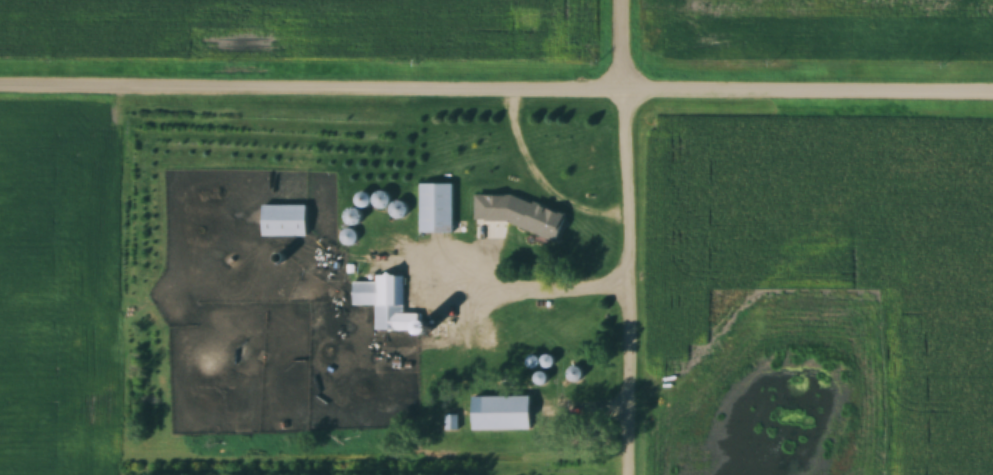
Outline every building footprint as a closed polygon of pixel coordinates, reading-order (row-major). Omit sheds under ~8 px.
[(422,239),(422,189),(453,189),(453,239),(422,239)] [(374,204),(382,208),(388,198),(379,193),(374,204)] [(265,210),(308,209),(308,242),(266,242),(265,210)] [(358,219),(354,209),(346,212),(350,222),(358,219)] [(375,331),(418,332),(419,315),(403,315),(403,276),(375,276),(375,282),(353,282),(353,306),(376,306),(375,331)] [(476,402),(531,401),(532,437),(476,438),(476,402)]
